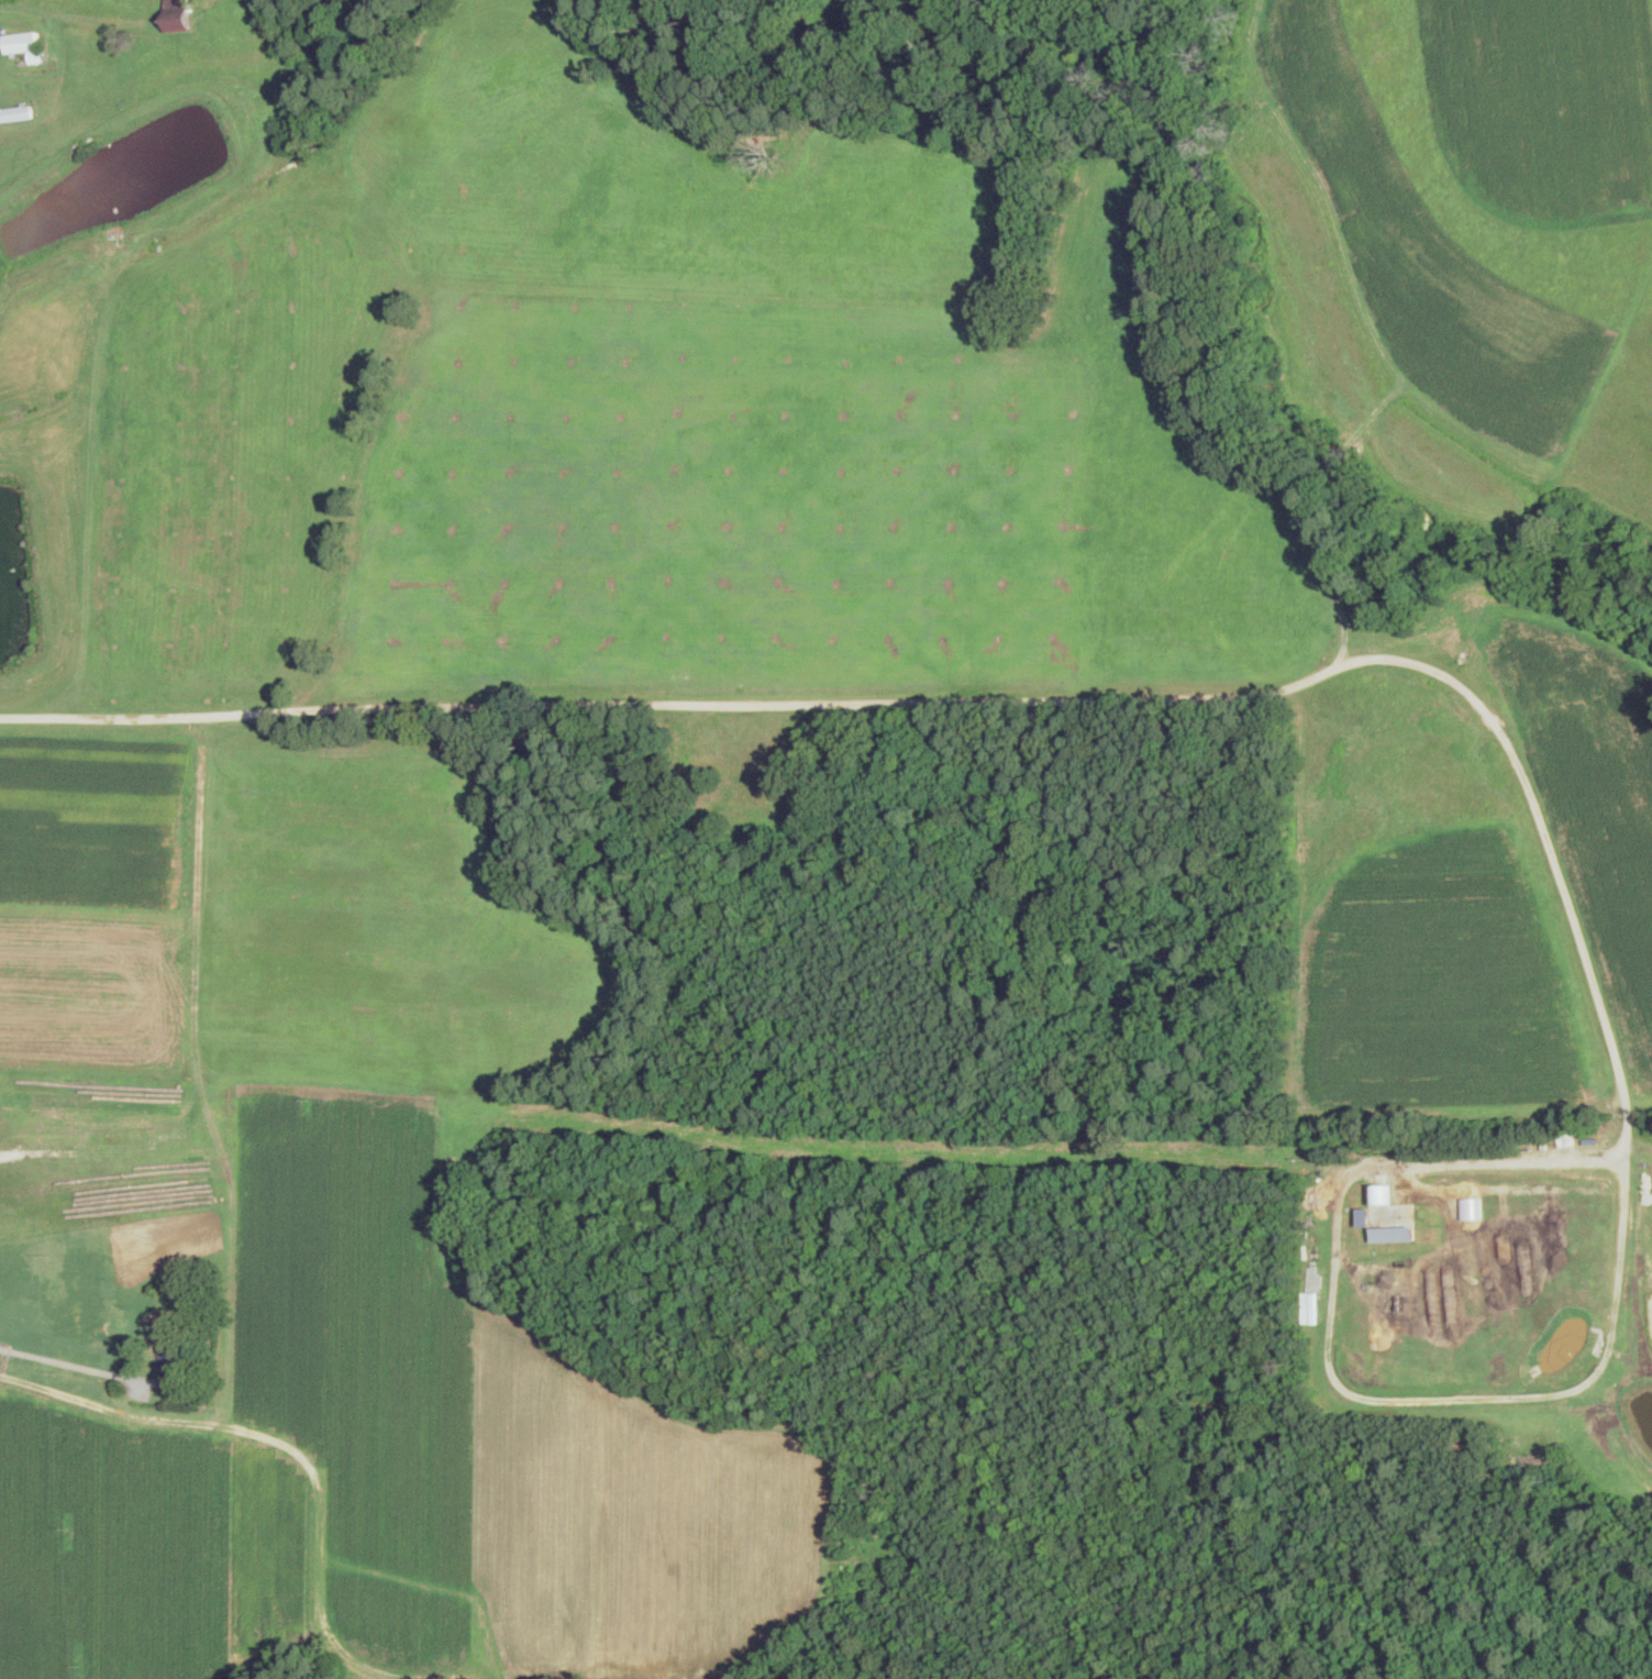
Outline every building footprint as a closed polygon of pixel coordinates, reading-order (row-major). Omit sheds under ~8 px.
[(167,32),(165,0),(189,0),(191,31),(167,32)] [(40,49),(7,54),(4,35),(37,31),(40,49)] [(35,119),(3,122),(2,109),(34,104),(35,119)] [(1371,1184),(1372,1203),(1392,1202),(1391,1183),(1371,1184)] [(1481,1218),(1481,1197),(1459,1197),(1459,1219),(1481,1218)] [(1372,1226),(1373,1241),(1415,1239),(1414,1225),(1372,1226)]
